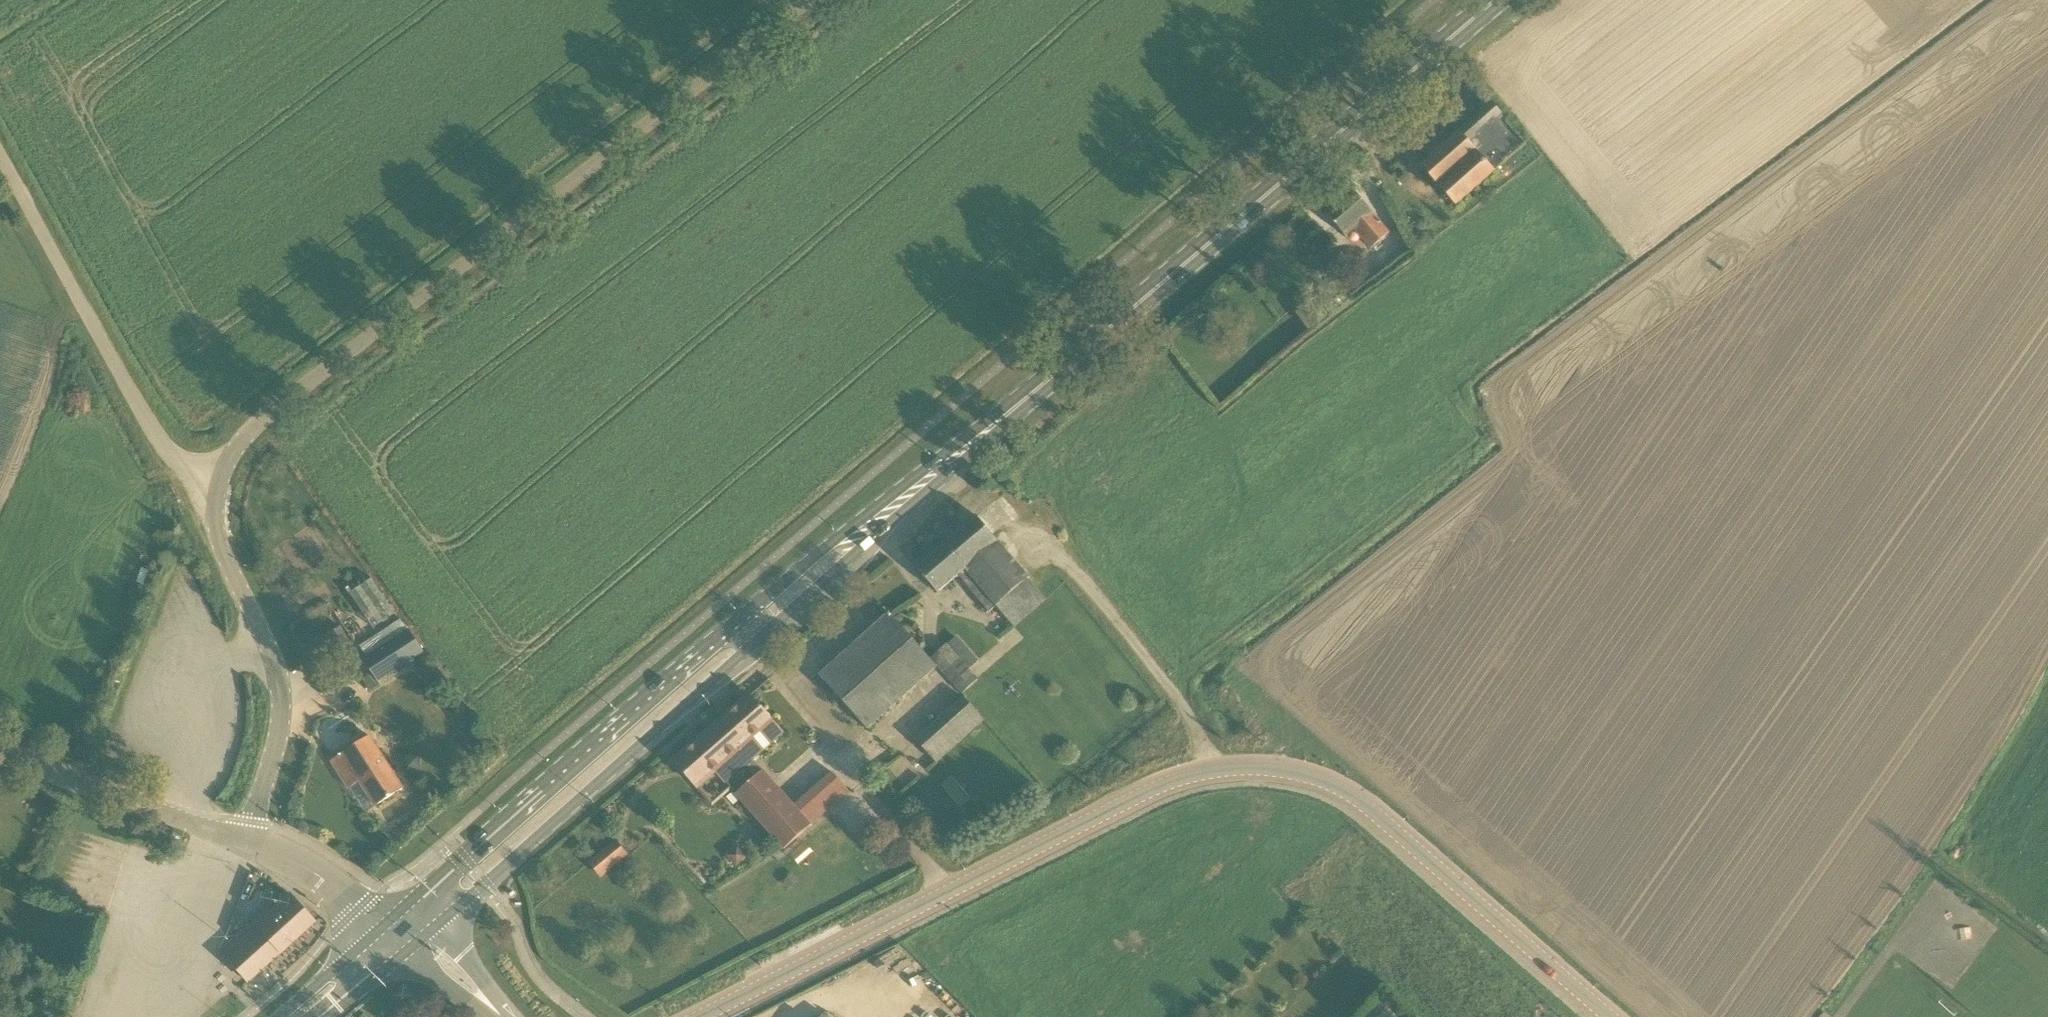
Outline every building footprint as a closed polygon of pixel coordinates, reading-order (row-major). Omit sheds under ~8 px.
[(1456,205),(1524,145),(1491,107),(1460,134),(1459,133),(1421,166),(1456,205)] [(1371,248),(1390,232),(1351,189),(1325,212),(1346,236),(1355,229),(1371,248)] [(989,612),(1029,578),(976,515),(915,567),(937,593),(958,575),(989,612)] [(373,625),(395,612),(375,577),(353,590),(373,625)] [(351,605),(339,612),(354,638),(366,631),(351,605)] [(867,729),(937,667),(889,613),(819,676),(867,729)] [(409,630),(364,660),(378,681),(423,651),(409,630)] [(972,705),(988,692),(946,645),(931,658),(972,705)] [(783,733),(750,695),(674,761),(697,787),(716,771),(737,794),(763,770),(752,759),(783,733)] [(936,762),(984,720),(964,698),(916,740),(936,762)] [(370,737),(332,762),(348,788),(359,781),(375,806),(403,788),(383,757),(370,737)] [(419,756),(406,756),(406,770),(420,770),(419,756)] [(795,806),(763,770),(737,794),(785,848),(806,829),(812,825),(795,806)] [(812,825),(850,791),(833,772),(795,806),(812,825)] [(601,877),(627,857),(615,842),(589,862),(601,877)] [(315,921),(315,920),(296,900),(293,902),(288,896),(270,912),(268,909),(222,951),(229,960),(248,981),(315,921)] [(394,997),(402,1006),(413,997),(405,988),(394,997)] [(1365,1016),(1391,1016),(1395,1013),(1381,1000),(1365,1016)]
